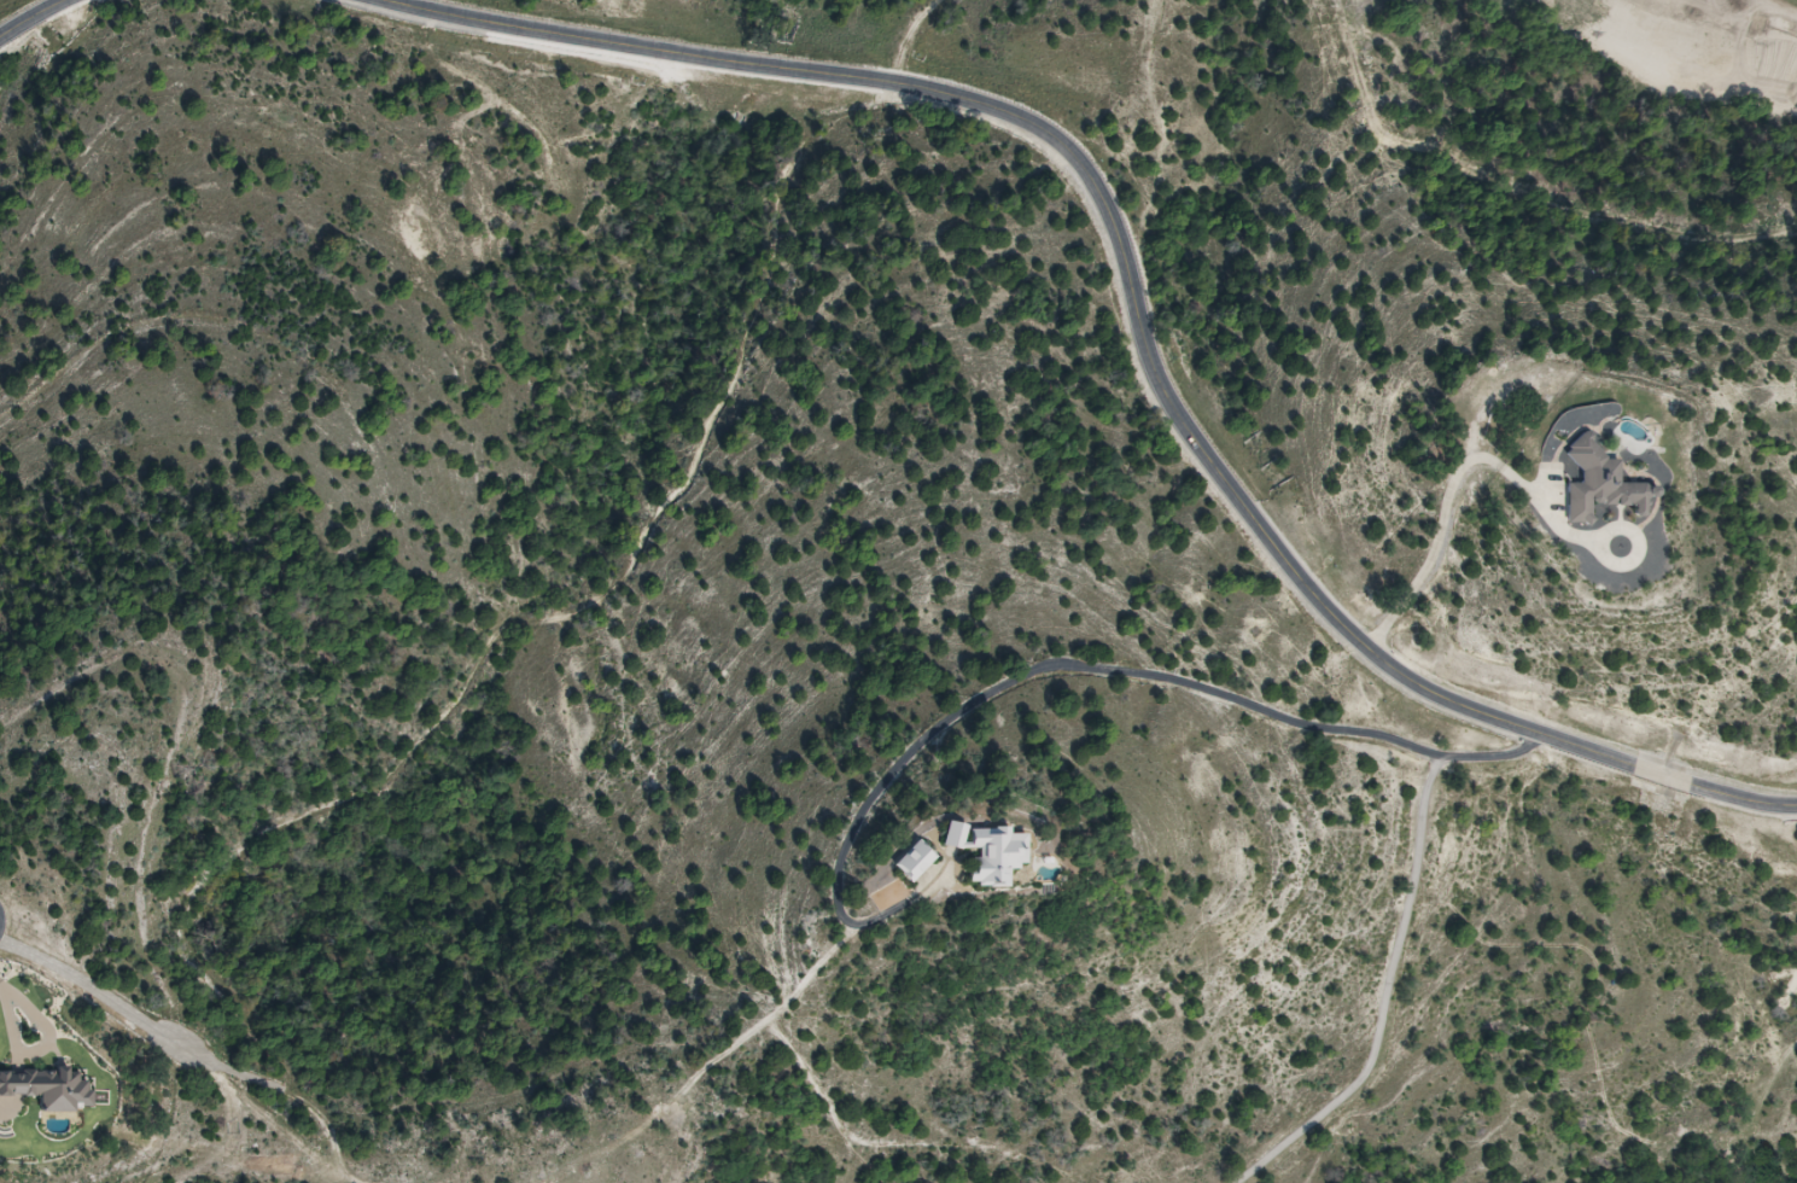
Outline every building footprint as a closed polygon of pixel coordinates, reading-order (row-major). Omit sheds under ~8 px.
[(1572,524),(1595,525),(1596,506),(1639,508),(1639,516),(1651,516),(1652,485),(1623,484),(1624,461),(1600,460),(1600,436),(1577,435),(1576,483),(1573,483),(1572,524)] [(966,886),(1004,885),(1004,866),(1021,866),(1020,833),(1002,833),(1002,828),(960,828),(960,822),(938,822),(938,847),(966,847),(966,886)] [(929,858),(912,840),(887,865),(905,882),(929,858)]
